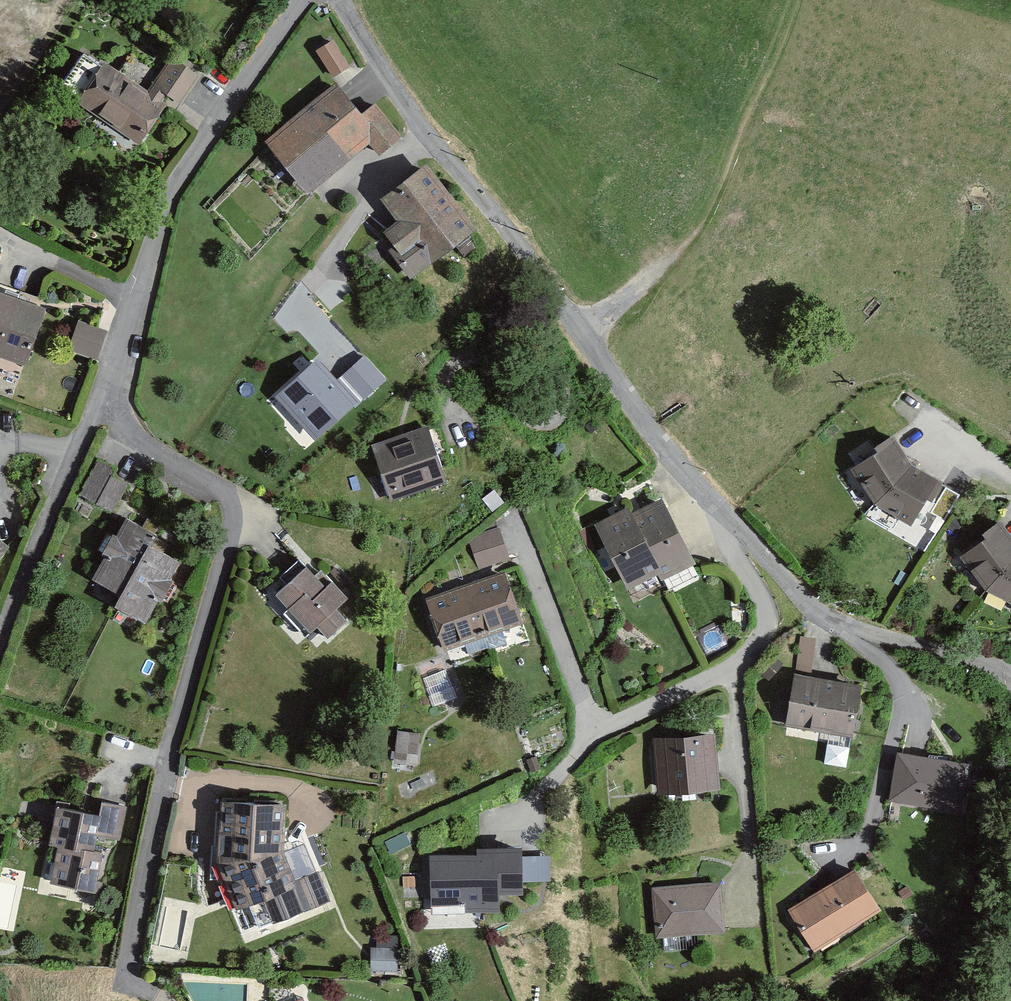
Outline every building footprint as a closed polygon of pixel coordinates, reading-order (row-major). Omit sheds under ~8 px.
[(46,11),(53,0),(28,0),(46,11)] [(319,49),(334,75),(351,64),(335,39),(319,49)] [(150,96),(106,67),(83,103),(143,143),(164,110),(179,120),(206,79),(175,58),(150,96)] [(337,89),(268,145),(308,194),(371,144),(384,161),(412,138),(383,102),(361,119),(337,89)] [(426,167),(381,200),(401,226),(381,240),(415,286),(479,239),(426,167)] [(0,292),(0,356),(26,364),(45,307),(0,292)] [(78,318),(69,348),(100,356),(108,330),(78,318)] [(344,378),(363,398),(383,380),(364,359),(344,378)] [(317,361),(279,397),(317,437),(355,401),(317,361)] [(375,449),(394,498),(447,477),(428,428),(375,449)] [(909,466),(890,439),(854,475),(880,503),(912,522),(927,487),(933,489),(940,477),(909,466)] [(125,486),(98,471),(86,492),(113,507),(125,486)] [(635,517),(603,534),(636,593),(664,577),(669,585),(699,568),(667,509),(639,524),(635,517)] [(151,532),(128,519),(98,574),(126,589),(119,601),(145,616),(176,561),(145,543),(151,532)] [(1000,523),(964,558),(990,586),(1010,599),(1010,538),(1000,523)] [(500,532),(474,541),(484,570),(510,561),(500,532)] [(326,585),(306,564),(279,590),(292,604),(289,607),(310,630),(319,622),(329,632),(346,616),(336,606),(348,595),(333,579),(326,585)] [(510,588),(437,613),(453,660),(526,635),(510,588)] [(800,634),(796,665),(813,665),(819,637),(800,634)] [(857,684),(798,675),(791,724),(850,733),(857,684)] [(712,739),(657,742),(659,792),(714,789),(712,739)] [(901,753),(895,798),(963,808),(969,763),(901,753)] [(286,804),(226,799),(223,863),(241,904),(250,900),(261,928),(330,902),(318,874),(292,884),(281,859),(286,804)] [(128,808),(106,803),(104,814),(60,804),(53,839),(64,842),(56,879),(94,887),(102,849),(94,847),(96,835),(121,840),(128,808)] [(523,852),(481,851),(481,861),(437,861),(437,906),(472,907),(472,915),(498,915),(498,894),(522,894),(523,852)] [(856,870),(794,910),(819,948),(881,909),(856,870)] [(720,887),(658,891),(661,932),(723,927),(720,887)] [(400,949),(375,949),(374,971),(399,972),(400,949)]
